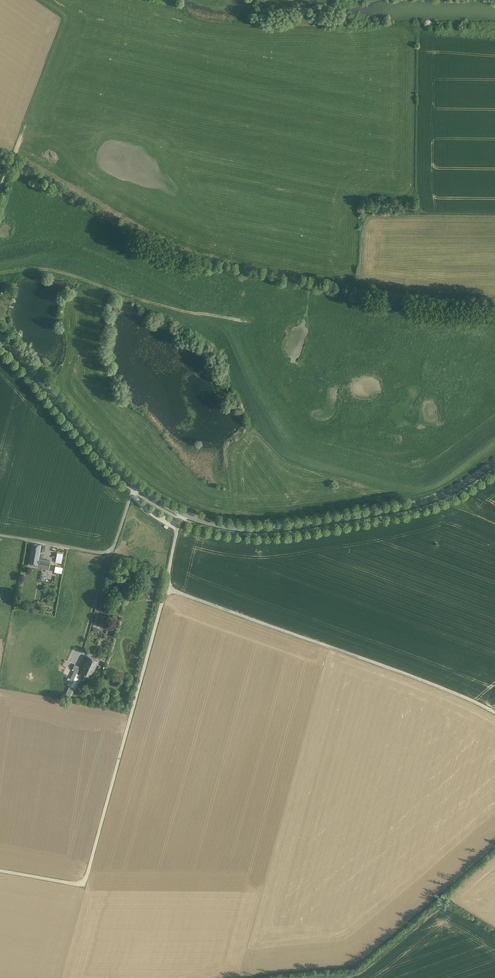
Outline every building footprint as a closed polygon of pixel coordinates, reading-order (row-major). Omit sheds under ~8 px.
[(41,545),(32,543),(27,566),(37,567),(37,564),(42,565),(43,560),(38,559),(41,545)] [(98,661),(87,656),(80,672),(90,677),(98,661)] [(74,664),(72,669),(73,669),(72,670),(74,671),(71,677),(68,684),(70,685),(73,687),(79,675),(77,674),(80,667),(74,664)] [(79,675),(73,687),(73,689),(76,690),(82,676),(79,675)]
